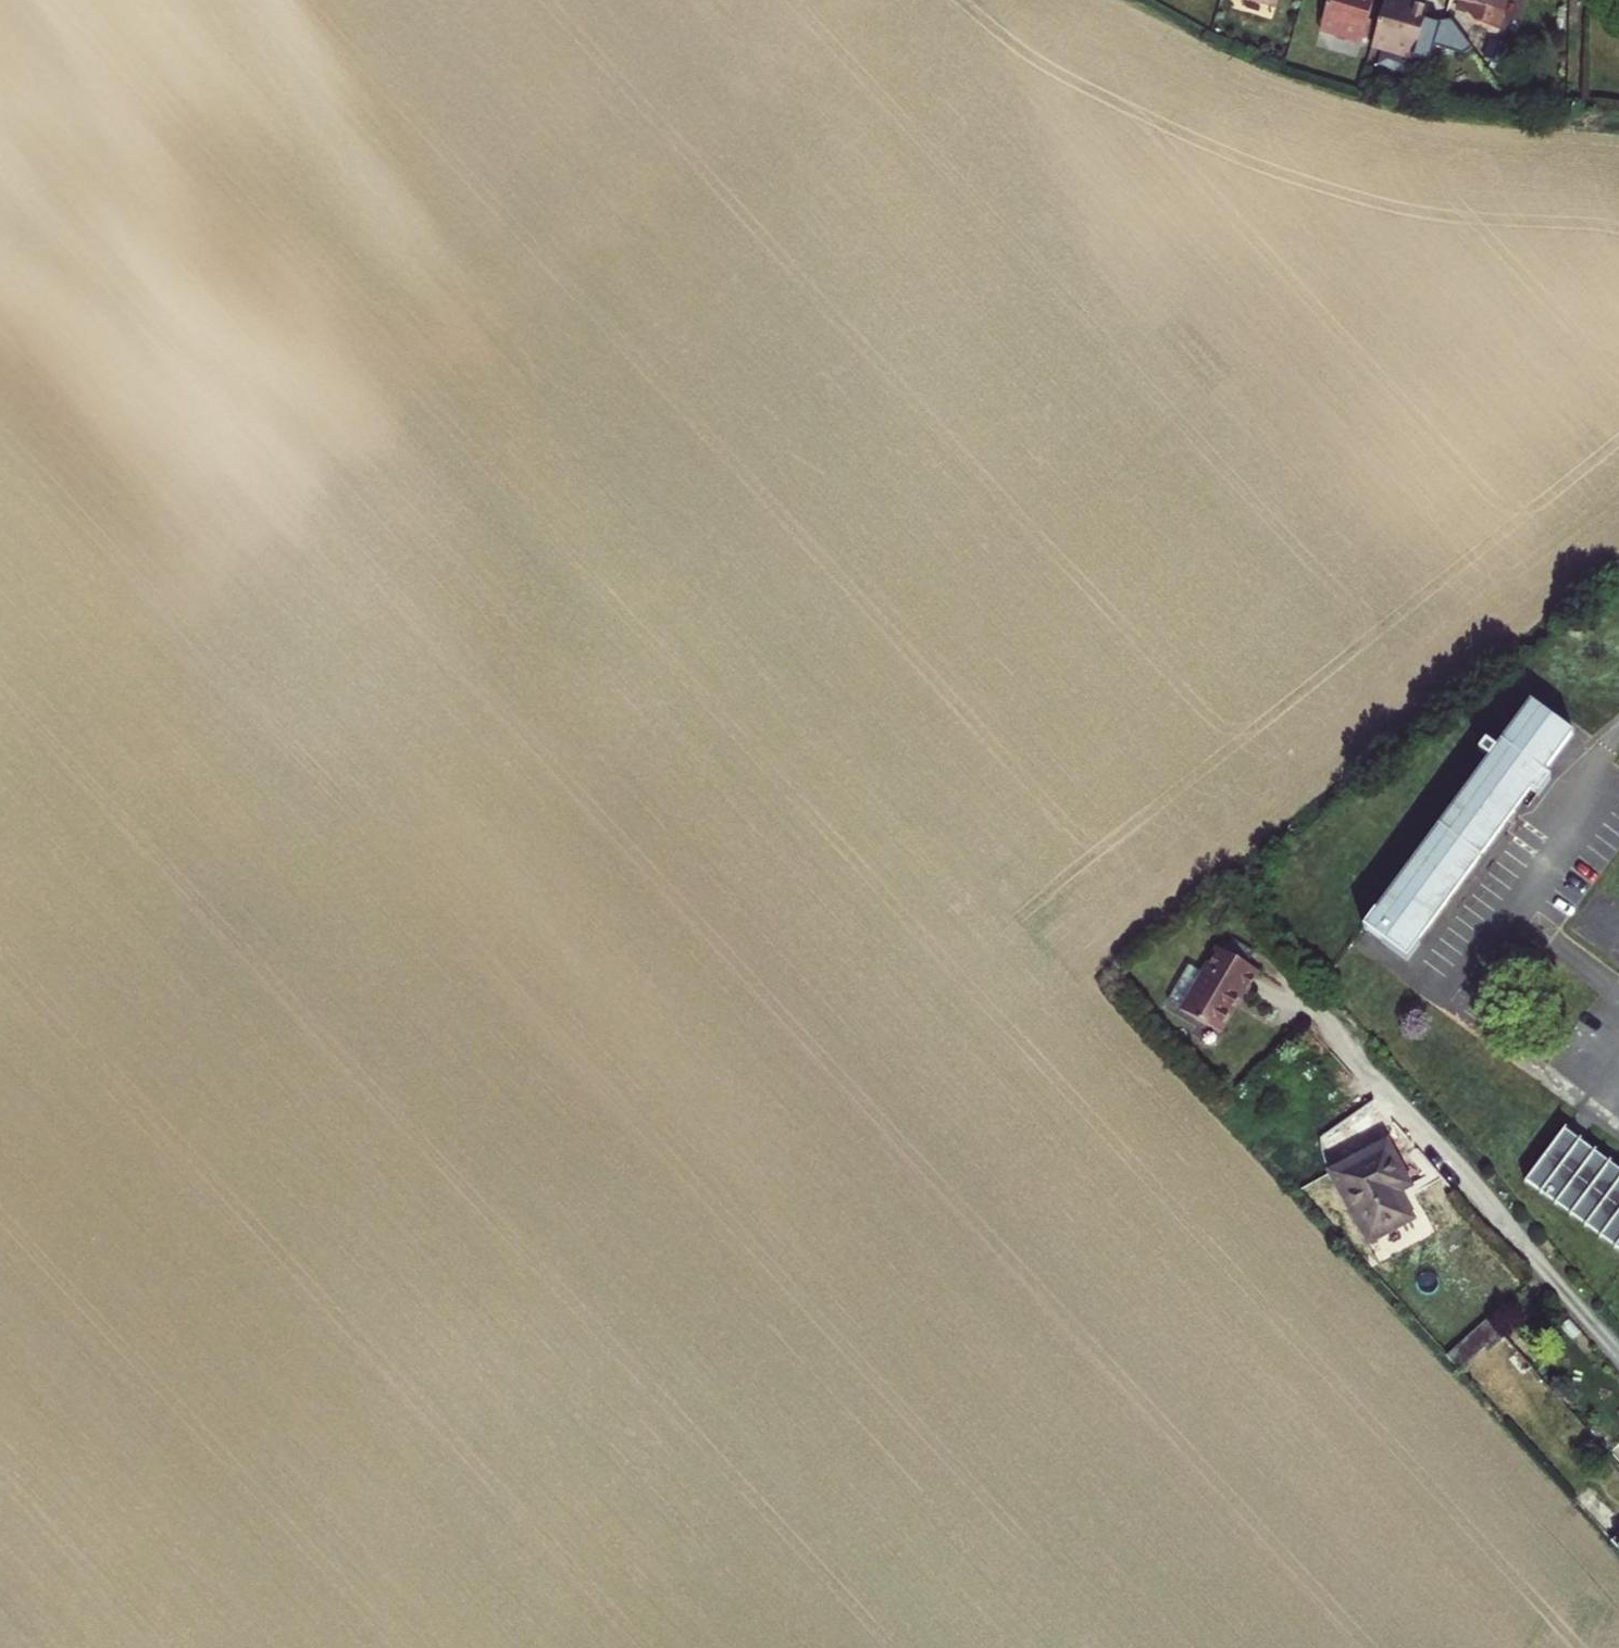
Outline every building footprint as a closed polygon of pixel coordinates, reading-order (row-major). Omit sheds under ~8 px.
[(1317,30),(1359,43),(1372,0),(1326,0),(1317,30)] [(1369,46),(1428,63),(1433,45),(1462,53),(1472,49),(1451,20),(1430,22),(1424,20),(1427,9),(1401,1),(1402,0),(1383,0),(1369,46)] [(1468,6),(1465,14),(1471,24),(1495,32),(1500,15),(1496,14),(1501,0),(1451,0),(1468,6)] [(1418,945),(1416,944),(1530,790),(1537,795),(1549,779),(1542,773),(1571,735),(1531,705),(1377,913),(1375,912),(1363,927),(1407,959),(1418,945)] [(1226,937),(1218,950),(1242,964),(1248,950),(1226,937)] [(1256,972),(1242,964),(1218,950),(1214,947),(1200,973),(1188,966),(1167,1001),(1179,1008),(1177,1010),(1217,1033),(1240,993),(1243,995),(1250,984),(1256,972)] [(1526,1181),(1618,1250),(1618,1172),(1563,1130),(1526,1181)] [(1410,1220),(1397,1196),(1389,1181),(1401,1174),(1393,1159),(1385,1144),(1330,1173),(1367,1242),(1410,1220)] [(1389,1181),(1397,1196),(1409,1188),(1401,1174),(1389,1181)] [(1486,1320),(1446,1357),(1458,1371),(1485,1346),(1488,1351),(1503,1339),(1486,1320)] [(1611,1542),(1618,1551),(1618,1534),(1611,1542)]
